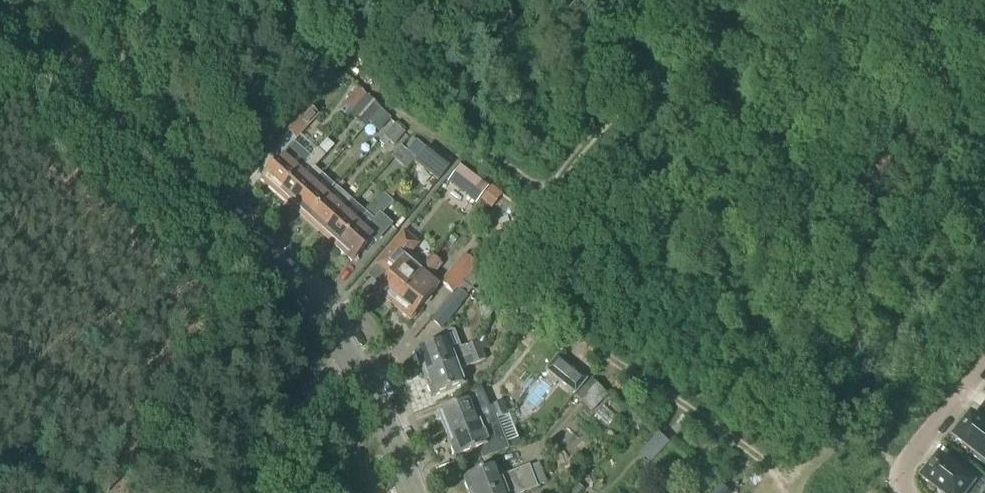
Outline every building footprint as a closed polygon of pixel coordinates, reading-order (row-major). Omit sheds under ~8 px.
[(349,114),(366,96),(358,88),(336,112),(344,120),(349,114)] [(365,128),(367,126),(380,111),(381,110),(366,96),(349,114),(365,128)] [(299,135),(316,116),(307,108),(286,131),(295,139),(299,135)] [(384,135),(394,124),(380,111),(367,126),(375,134),(378,130),(384,135)] [(394,124),(384,135),(384,136),(383,137),(393,146),(405,134),(394,124)] [(260,179),(277,194),(298,171),(311,157),(294,141),(281,156),(260,179)] [(416,141),(406,152),(415,160),(425,149),(416,141)] [(449,166),(426,148),(414,164),(437,182),(449,166)] [(292,208),(312,185),(321,175),(314,169),(324,158),(316,151),(311,157),(298,171),(277,194),(292,208)] [(486,190),(459,170),(449,182),(475,204),(486,190)] [(327,198),(336,188),(321,175),(312,185),(292,208),(307,221),(327,198)] [(491,209),(502,195),(491,187),(480,200),(491,209)] [(342,211),(351,201),(336,188),(327,198),(307,221),(322,234),(342,211)] [(370,209),(365,214),(357,224),(336,247),(352,262),(372,240),(375,243),(390,226),(379,216),(391,203),(383,195),(370,209)] [(357,224),(365,214),(351,201),(342,211),(322,234),(336,247),(357,224)] [(408,254),(415,245),(402,235),(377,266),(389,276),(376,292),(392,306),(412,283),(424,268),(408,254)] [(441,283),(451,292),(473,266),(462,257),(441,283)] [(432,259),(424,268),(412,283),(392,306),(411,321),(436,290),(428,283),(441,266),(432,259)] [(441,330),(461,307),(459,306),(467,298),(458,291),(431,321),(441,330)] [(499,303),(492,311),(501,317),(507,309),(499,303)] [(417,355),(414,358),(417,364),(420,364),(424,375),(454,363),(465,359),(480,353),(477,345),(477,344),(462,350),(454,332),(451,330),(444,333),(442,337),(444,341),(415,352),(417,355)] [(454,363),(424,375),(429,387),(426,389),(428,394),(432,394),(433,397),(463,386),(458,372),(469,368),(484,362),(480,353),(465,359),(454,363)] [(566,388),(579,372),(559,355),(546,371),(566,388)] [(441,417),(438,420),(441,426),(444,426),(448,436),(478,424),(480,424),(491,419),(494,418),(507,414),(517,410),(534,390),(523,381),(519,385),(509,377),(499,387),(509,396),(510,397),(502,399),(501,400),(503,404),(502,404),(495,407),(482,412),(480,409),(476,399),(439,413),(441,417)] [(590,381),(573,398),(591,414),(607,396),(590,381)] [(972,416),(970,419),(967,416),(959,427),(962,430),(955,438),(976,455),(974,458),(984,466),(984,426),(972,416)] [(478,424),(448,436),(452,446),(449,448),(452,455),(455,455),(457,459),(479,450),(483,460),(507,451),(494,418),(491,419),(480,424),(478,424)] [(928,484),(940,492),(984,492),(984,478),(971,466),(964,476),(940,457),(938,460),(935,458),(927,469),(930,471),(923,479),(928,484)] [(463,485),(466,491),(469,491),(470,492),(494,492),(532,478),(533,478),(543,474),(540,465),(530,469),(528,469),(515,475),(515,473),(510,475),(499,479),(494,467),(464,479),(466,482),(463,485)] [(494,492),(522,492),(535,488),(547,484),(543,474),(533,478),(532,478),(494,492)] [(570,490),(573,492),(582,492),(584,491),(576,483),(570,490)] [(713,492),(730,492),(721,485),(713,492)]
